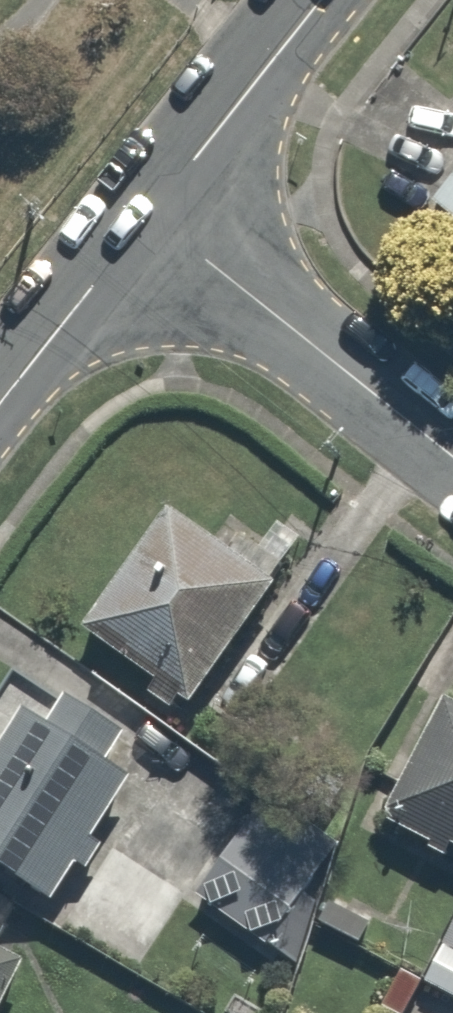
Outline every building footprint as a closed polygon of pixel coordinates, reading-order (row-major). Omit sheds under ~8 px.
[(452,222),(452,148),(416,189),(452,222)] [(213,546),(141,502),(71,618),(196,694),(282,552),(229,520),(213,546)] [(0,703),(0,866),(54,898),(88,842),(71,832),(109,768),(94,758),(116,721),(55,685),(33,722),(0,703)] [(452,851),(452,705),(431,694),(373,811),(452,851)] [(331,836),(250,792),(193,896),(274,940),(331,836)] [(445,906),(413,979),(452,997),(452,910),(445,906)]
